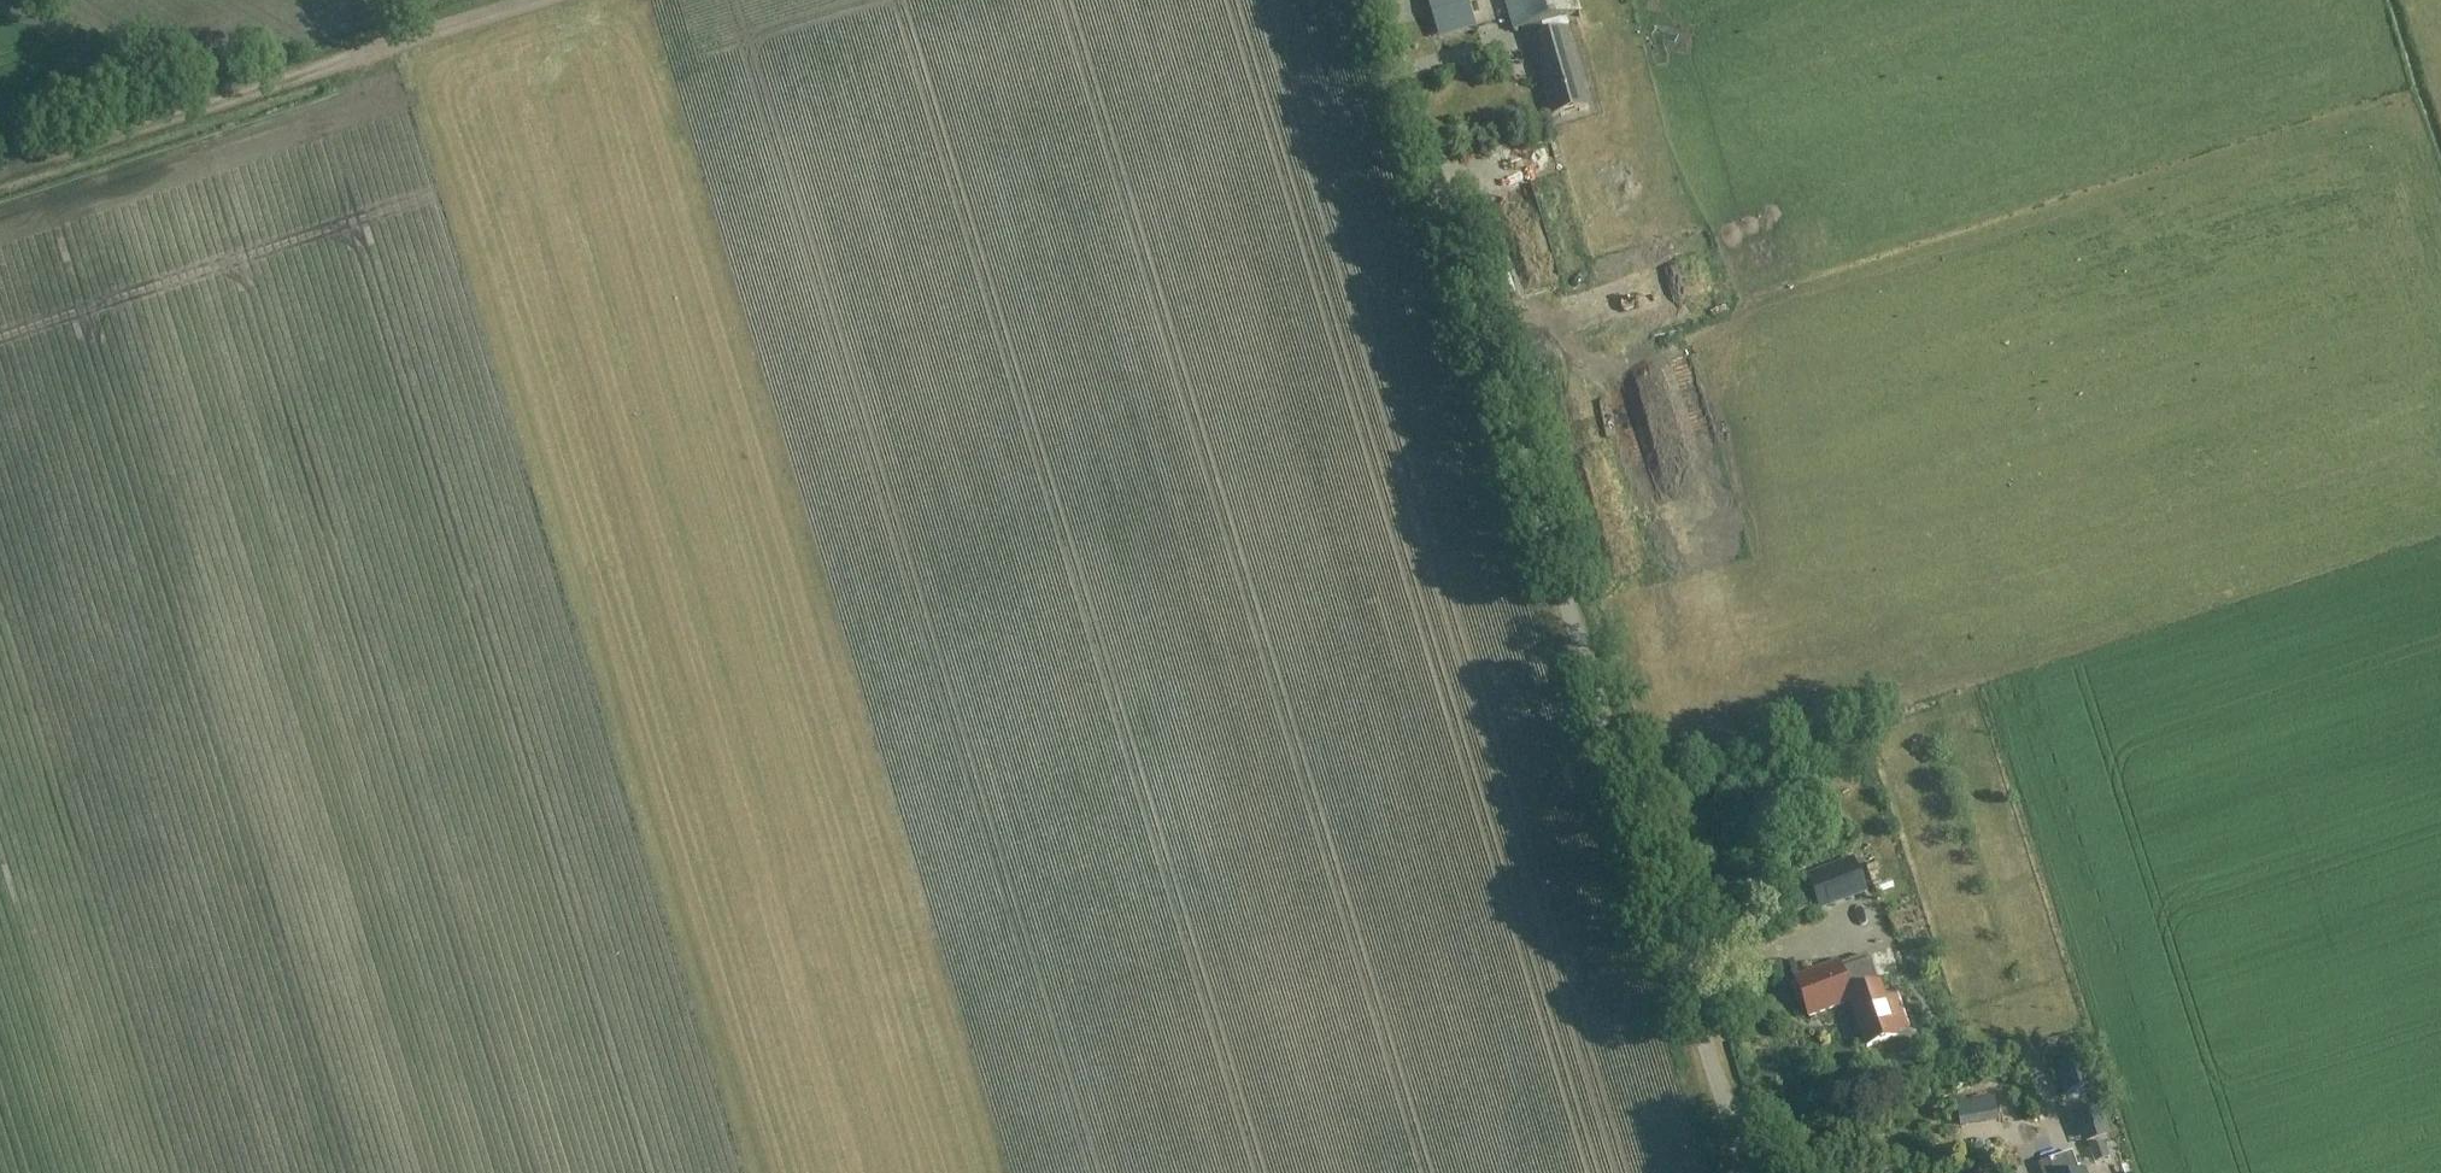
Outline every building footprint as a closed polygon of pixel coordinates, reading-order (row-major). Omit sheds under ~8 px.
[(1577,0),(1505,0),(1515,31),(1540,24),(1543,35),(1528,40),(1536,68),(1540,67),(1542,76),(1541,77),(1552,116),(1589,105),(1563,17),(1580,12),(1577,0)] [(1854,858),(1806,875),(1819,911),(1867,894),(1854,858)] [(1871,961),(1841,971),(1838,961),(1794,976),(1808,1017),(1851,1002),(1867,1048),(1898,1037),(1896,1033),(1909,1028),(1898,996),(1885,1001),(1878,979),(1893,974),(1885,950),(1870,956),(1871,961)] [(2106,1141),(2091,1147),(2096,1160),(2111,1154),(2106,1141)] [(2072,1153),(2044,1163),(2047,1172),(2086,1172),(2085,1170),(2078,1172),(2072,1153)]
